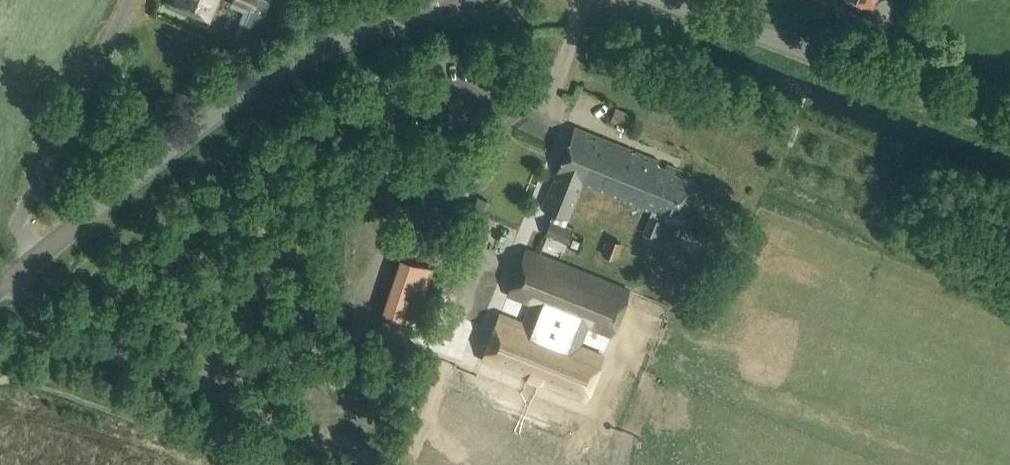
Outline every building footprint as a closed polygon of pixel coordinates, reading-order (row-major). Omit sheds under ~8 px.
[(169,4),(209,21),(219,0),(170,0),(169,4)] [(252,25),(258,18),(264,9),(269,0),(268,0),(232,0),(231,0),(250,9),(240,31),(244,32),(252,25)] [(625,82),(635,86),(639,77),(628,73),(625,82)] [(623,111),(618,125),(627,129),(632,115),(623,111)] [(695,182),(675,174),(677,168),(574,127),(542,207),(554,212),(552,217),(551,217),(544,234),(554,238),(562,241),(567,243),(574,226),(566,223),(582,182),(648,209),(639,231),(653,236),(660,220),(656,218),(660,208),(681,217),(695,182)] [(608,237),(603,252),(617,257),(622,242),(608,237)] [(611,336),(629,289),(525,248),(506,294),(611,336)] [(429,266),(402,258),(383,315),(410,323),(429,266)]
